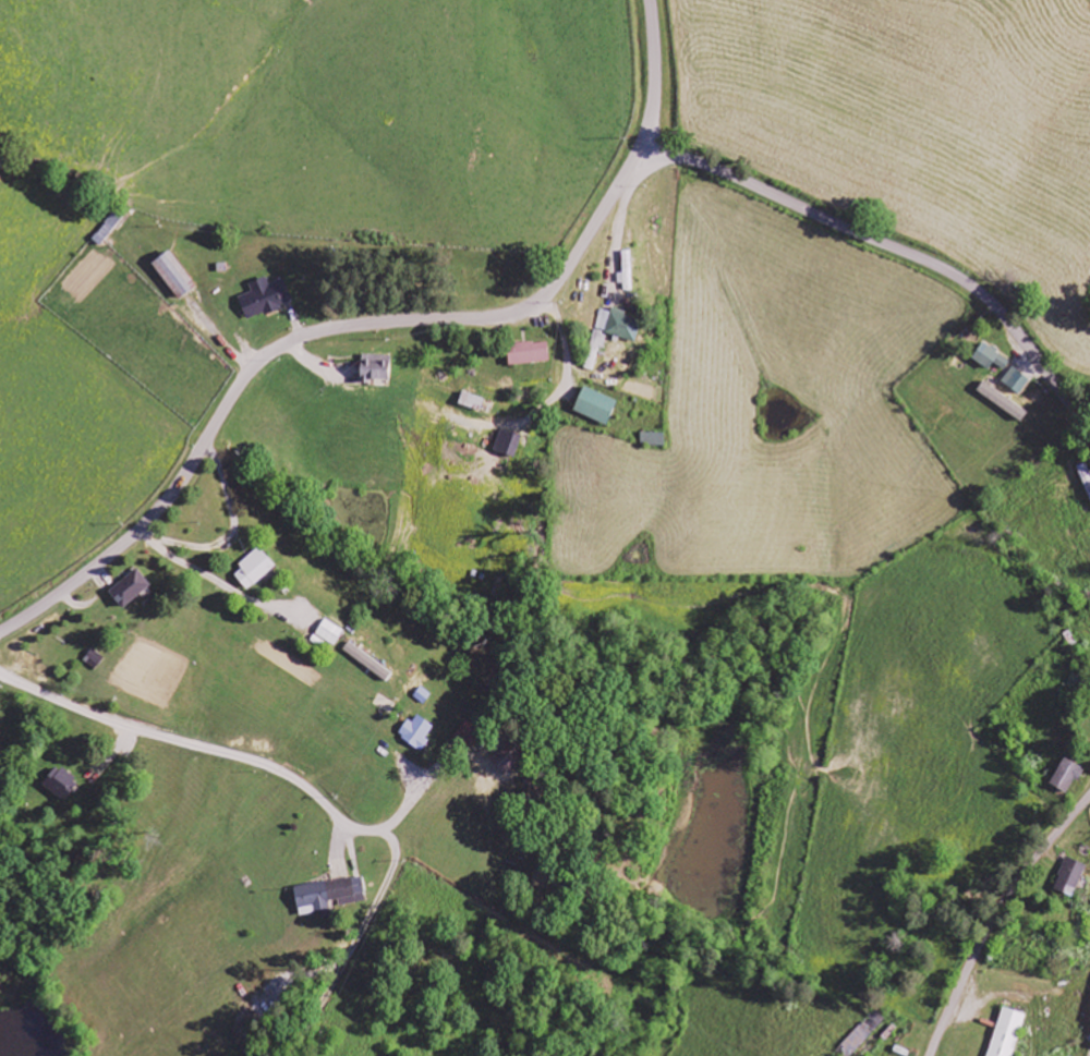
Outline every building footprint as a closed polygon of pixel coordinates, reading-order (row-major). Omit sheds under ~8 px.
[(195,288),(170,249),(152,261),(176,300),(195,288)] [(626,275),(633,275),(631,252),(624,252),(625,268),(626,275)] [(247,320),(293,303),(284,279),(269,284),(266,277),(249,283),(252,293),(239,298),(247,320)] [(639,342),(644,318),(613,312),(601,310),(589,370),(596,371),(601,347),(606,348),(609,336),(639,342)] [(552,361),(549,341),(509,346),(512,367),(552,361)] [(984,342),(973,359),(990,370),(994,363),(1006,370),(1012,360),(984,342)] [(391,381),(392,356),(362,355),(362,381),(391,381)] [(1031,380),(1014,367),(1003,381),(1020,394),(1031,380)] [(1028,413),(985,381),(978,391),(1021,423),(1028,413)] [(486,399),(478,396),(481,390),(465,385),(459,405),(482,412),(486,399)] [(575,411),(609,426),(620,401),(586,386),(575,411)] [(516,458),(523,436),(502,429),(495,451),(516,458)] [(666,433),(642,434),(642,447),(666,446),(666,433)] [(249,591),(276,566),(260,548),(232,573),(249,591)] [(110,592),(124,609),(152,585),(138,569),(110,592)] [(316,634),(335,646),(344,631),(325,619),(316,634)] [(393,674),(350,642),(344,651),(386,682),(393,674)] [(423,752),(431,740),(428,738),(435,727),(416,714),(400,736),(423,752)] [(507,775),(526,754),(511,740),(492,761),(507,775)] [(1070,795),(1084,768),(1065,758),(1051,785),(1070,795)] [(63,800),(77,780),(57,766),(43,786),(63,800)] [(1076,897),(1087,866),(1067,858),(1056,890),(1076,897)] [(367,894),(364,877),(296,887),(300,916),(324,913),(325,915),(333,914),(331,902),(342,900),(343,906),(357,904),(356,895),(367,894)] [(1001,1008),(988,1055),(1013,1055),(1025,1014),(1001,1008)] [(841,1055),(853,1055),(886,1020),(876,1010),(837,1053),(841,1055)]
